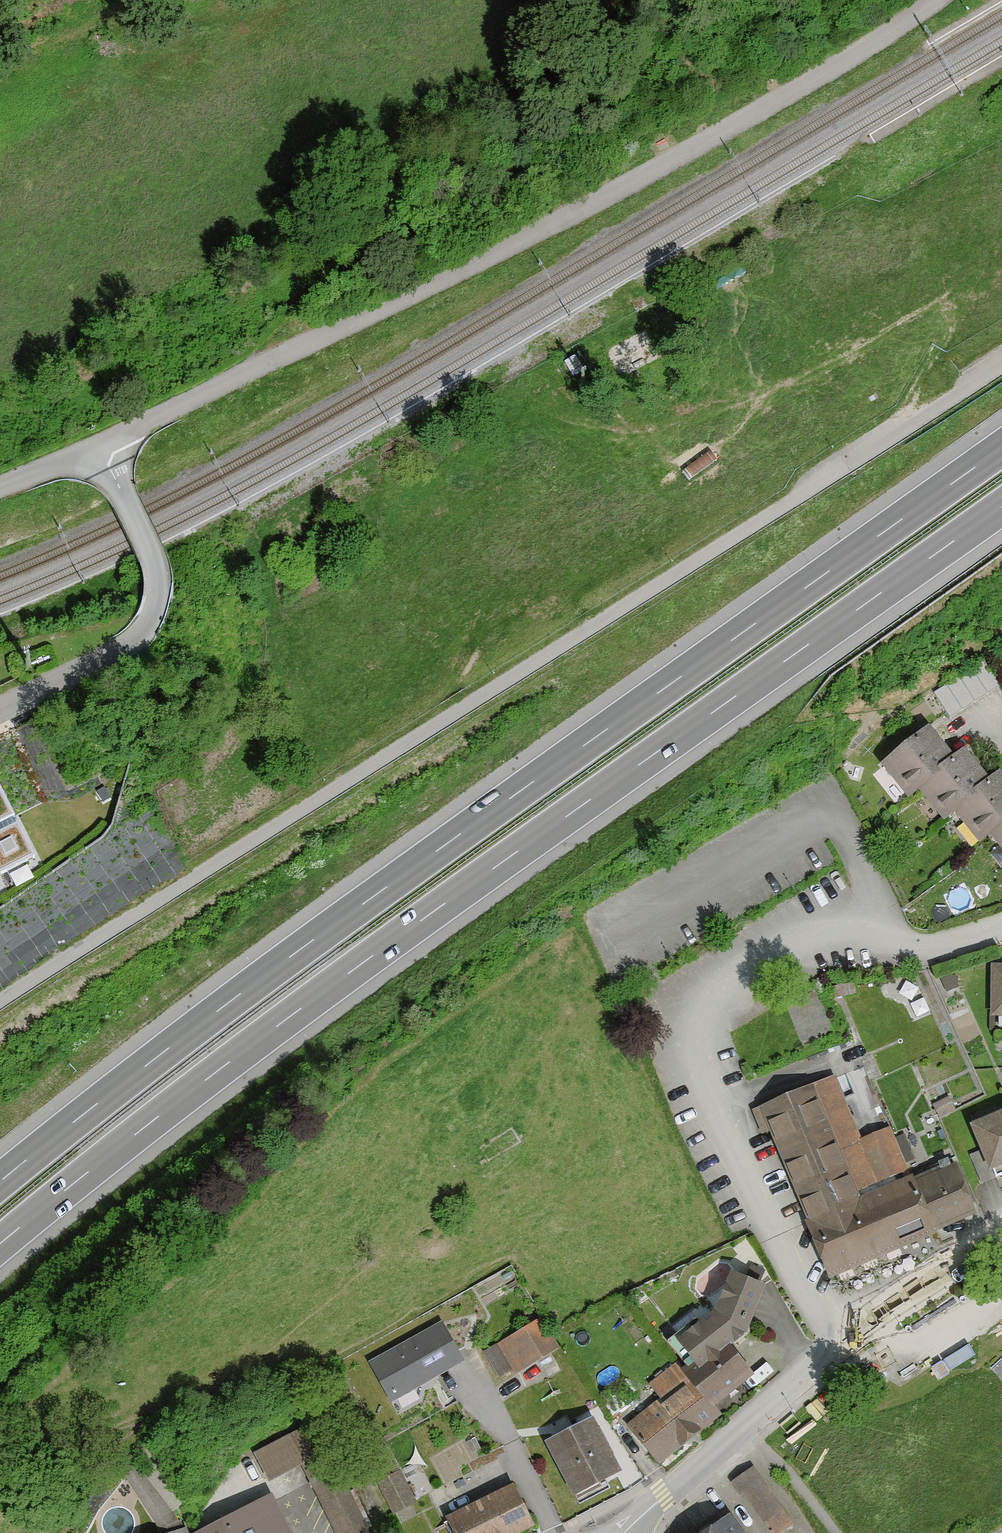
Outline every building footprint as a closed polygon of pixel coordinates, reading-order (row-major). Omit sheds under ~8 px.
[(951,720),(1001,687),(984,661),(934,694),(951,720)] [(955,768),(931,739),(884,777),(908,806),(920,796),(955,768)] [(955,768),(920,796),(946,829),(954,823),(991,792),(964,760),(955,768)] [(954,823),(980,855),(990,847),(1001,836),(1001,785),(1001,784),(991,792),(954,823)] [(35,857),(0,790),(0,875),(35,857)] [(990,847),(1001,861),(1001,836),(990,847)] [(836,1291),(943,1243),(919,1190),(894,1134),(866,1147),(837,1083),(758,1118),(836,1291)] [(971,1137),(991,1183),(1001,1178),(1001,1123),(971,1137)] [(955,1173),(919,1190),(943,1243),(979,1227),(955,1173)] [(735,1264),(758,1273),(765,1253),(743,1245),(735,1264)] [(693,1376),(726,1421),(763,1385),(733,1353),(764,1294),(732,1282),(715,1309),(695,1305),(672,1331),(693,1376)] [(539,1312),(482,1346),(502,1379),(559,1346),(539,1312)] [(463,1366),(443,1325),(372,1360),(392,1401),(463,1366)] [(989,1368),(1001,1382),(1001,1356),(989,1368)] [(693,1376),(623,1428),(656,1473),(726,1421),(693,1376)] [(591,1425),(543,1451),(576,1512),(624,1486),(591,1425)] [(334,1532),(368,1532),(317,1427),(256,1457),(270,1485),(303,1469),(334,1532)] [(756,1471),(733,1489),(767,1532),(789,1532),(798,1526),(756,1471)] [(401,1472),(378,1482),(392,1515),(416,1505),(401,1472)] [(440,1519),(447,1532),(524,1532),(536,1527),(514,1483),(440,1519)] [(281,1503),(211,1532),(294,1532),(281,1503)] [(190,1524),(170,1532),(193,1532),(190,1524)]
